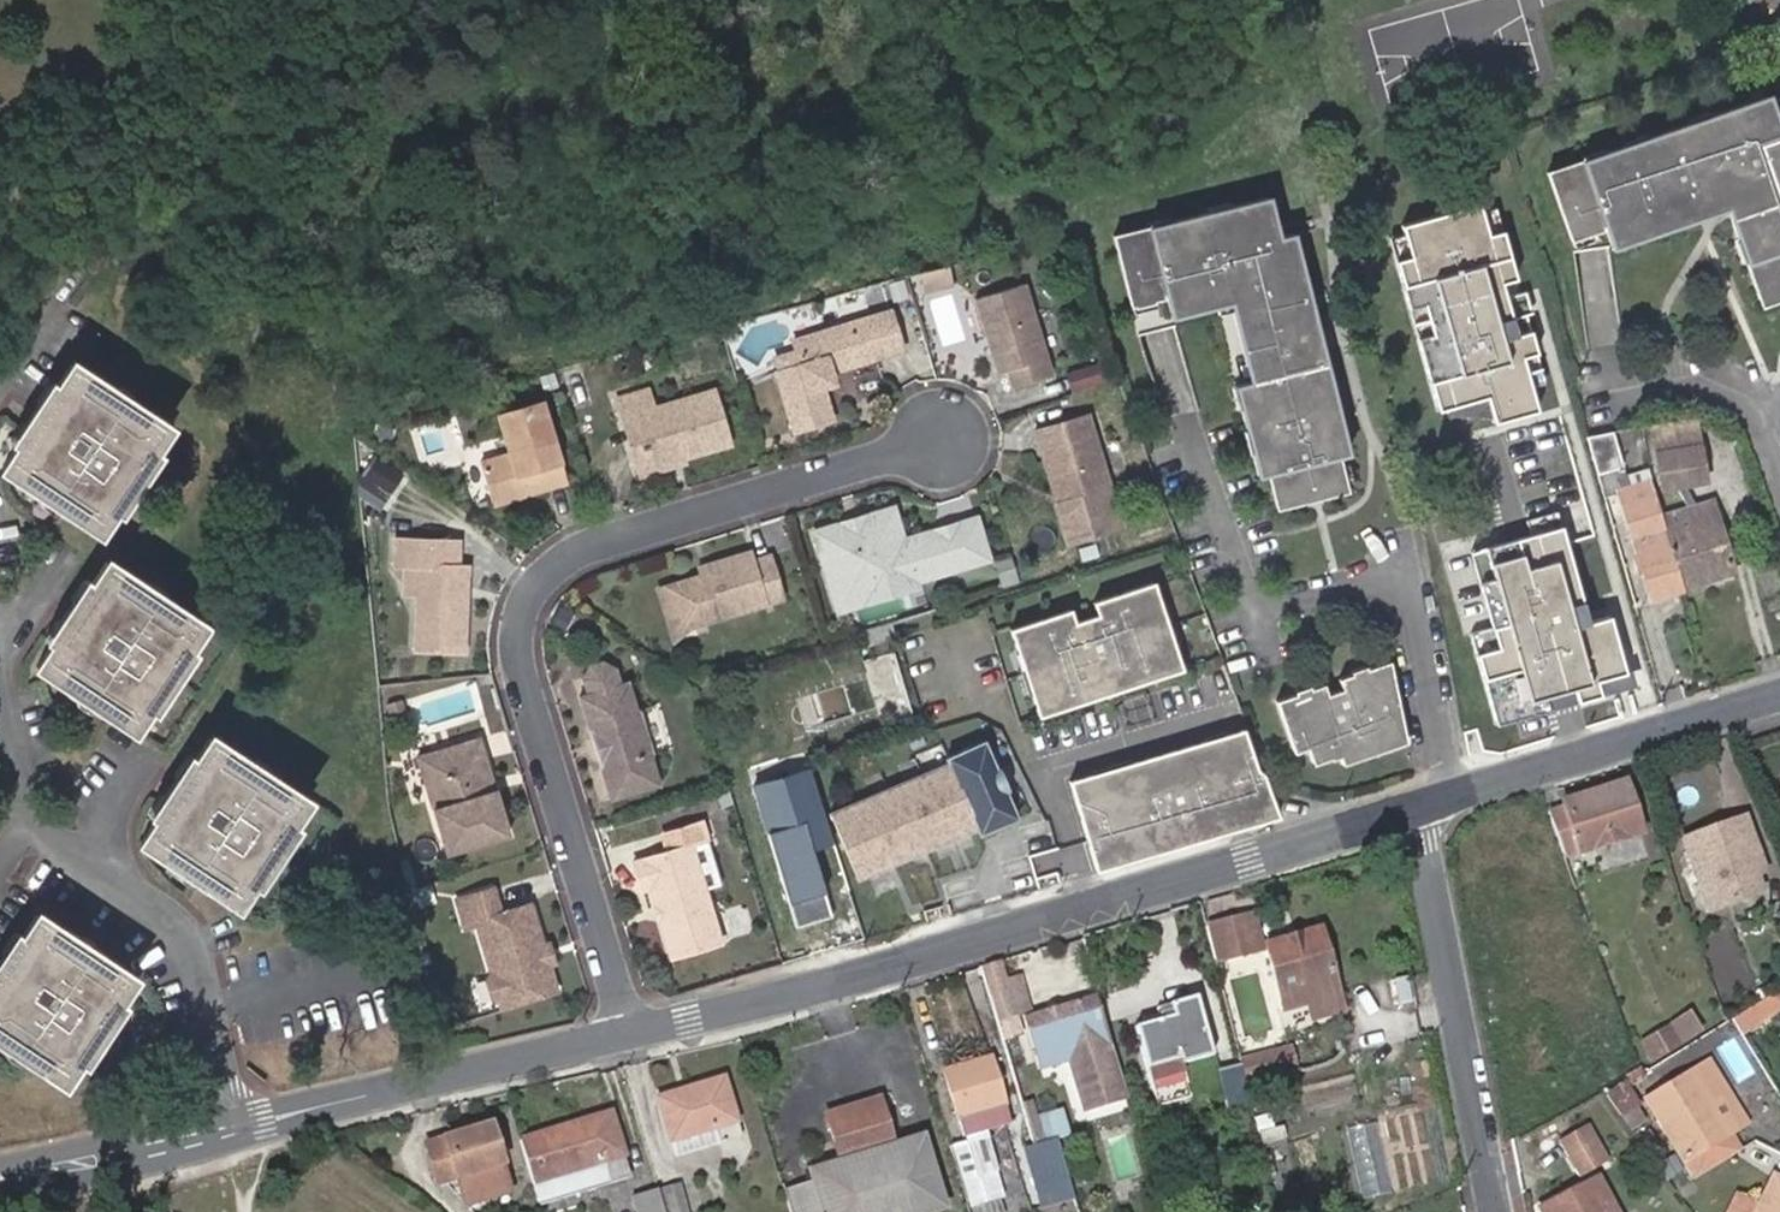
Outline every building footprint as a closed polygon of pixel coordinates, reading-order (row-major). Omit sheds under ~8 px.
[(1546,171),(1571,240),(1604,228),(1611,247),(1727,207),(1761,305),(1779,298),(1779,131),(1767,94),(1546,171)] [(1270,194),(1111,231),(1131,316),(1159,309),(1162,323),(1185,318),(1186,322),(1209,317),(1208,312),(1222,309),(1247,416),(1243,417),(1248,440),(1253,439),(1258,460),(1253,461),(1259,483),(1269,481),(1274,503),(1344,486),(1335,449),(1345,447),(1342,435),(1336,436),(1326,391),(1331,390),(1326,368),(1322,369),(1306,301),(1311,300),(1302,263),(1296,264),(1290,241),(1282,243),(1270,194)] [(1486,202),(1384,230),(1434,409),(1483,396),(1490,424),(1544,409),(1486,202)] [(929,266),(931,284),(959,281),(957,264),(929,266)] [(1020,284),(970,299),(994,374),(1003,371),(1008,388),(1048,376),(1020,284)] [(928,298),(946,343),(973,333),(955,287),(928,298)] [(886,314),(788,342),(794,366),(771,372),(788,432),(827,421),(817,388),(815,383),(820,374),(826,372),(897,352),(886,314)] [(42,400),(43,406),(49,410),(33,433),(27,429),(20,431),(0,461),(0,470),(36,494),(38,490),(54,500),(52,504),(92,531),(117,495),(116,488),(109,484),(125,460),(132,464),(138,463),(163,427),(67,363),(42,400)] [(829,385),(826,372),(820,374),(815,383),(817,388),(829,385)] [(609,399),(616,420),(627,416),(643,470),(678,458),(724,444),(707,391),(647,410),(640,389),(609,399)] [(42,400),(20,431),(27,429),(33,433),(49,410),(43,406),(42,400)] [(474,461),(487,505),(559,483),(535,402),(492,415),(503,453),(474,461)] [(1083,415),(1030,431),(1065,544),(1118,528),(1083,415)] [(627,416),(616,420),(634,479),(680,464),(678,458),(643,470),(627,416)] [(1647,427),(1652,449),(1697,441),(1693,418),(1647,427)] [(1583,433),(1594,469),(1620,462),(1610,428),(1583,433)] [(1652,449),(1659,486),(1704,479),(1697,441),(1652,449)] [(383,454),(358,488),(384,506),(408,472),(383,454)] [(116,488),(117,495),(138,463),(132,464),(125,460),(109,484),(116,488)] [(1620,462),(1594,469),(1601,493),(1620,488),(1616,474),(1622,472),(1620,462)] [(1621,492),(1623,498),(1650,592),(1679,584),(1659,512),(1653,489),(1651,483),(1647,465),(1622,472),(1616,474),(1620,488),(1621,492)] [(1659,486),(1653,489),(1659,512),(1707,498),(1704,479),(1659,486)] [(38,490),(36,494),(52,504),(54,500),(38,490)] [(1659,512),(1679,584),(1733,569),(1711,496),(1707,498),(1659,512)] [(897,507),(817,531),(841,610),(871,601),(865,579),(914,565),(919,580),(973,564),(962,524),(906,539),(897,507)] [(979,518),(962,524),(973,564),(991,559),(979,518)] [(1560,525),(1469,550),(1491,629),(1472,634),(1496,725),(1627,690),(1608,619),(1587,625),(1560,525)] [(396,565),(398,539),(389,539),(388,564),(396,565)] [(451,542),(398,539),(396,565),(412,565),(409,648),(458,650),(460,596),(454,596),(455,565),(450,566),(451,542)] [(705,573),(670,584),(678,614),(697,624),(787,597),(774,553),(757,558),(754,550),(712,562),(715,571),(705,573)] [(101,561),(77,598),(77,604),(84,608),(69,631),(62,627),(56,629),(32,666),(73,693),(76,689),(90,699),(88,702),(129,730),(153,693),(153,686),(146,682),(161,658),(167,663),(174,661),(198,623),(101,561)] [(712,562),(703,565),(705,573),(715,571),(712,562)] [(871,601),(921,586),(919,580),(914,565),(865,579),(871,601)] [(670,584),(661,587),(677,640),(697,624),(678,614),(670,584)] [(1150,586),(1007,631),(1035,718),(1178,673),(1150,586)] [(77,598),(56,629),(62,627),(69,631),(84,608),(77,604),(77,598)] [(153,686),(153,693),(174,661),(167,663),(161,658),(146,682),(153,686)] [(581,695),(591,727),(598,724),(610,766),(604,769),(613,799),(662,784),(654,755),(653,756),(639,709),(640,709),(630,680),(623,682),(619,667),(605,659),(591,664),(583,677),(589,692),(581,695)] [(1324,686),(1276,703),(1292,748),(1315,741),(1320,756),(1338,750),(1339,755),(1386,739),(1388,743),(1405,737),(1390,663),(1339,681),(1342,691),(1327,697),(1324,686)] [(76,689),(73,693),(88,702),(90,699),(76,689)] [(598,724),(591,727),(604,769),(610,766),(598,724)] [(1246,732),(1066,786),(1093,873),(1272,819),(1246,732)] [(158,805),(134,842),(174,868),(177,864),(193,874),(190,879),(231,905),(255,868),(255,862),(248,857),(263,834),(270,838),(276,837),(301,800),(204,736),(179,773),(180,779),(187,784),(171,807),(164,803),(158,805)] [(475,737),(433,750),(440,773),(418,779),(440,853),(504,834),(475,737)] [(860,877),(978,828),(981,834),(1018,818),(986,741),(949,758),(952,762),(834,813),(860,877)] [(433,750),(411,755),(418,779),(440,773),(433,750)] [(811,766),(751,784),(795,928),(833,917),(813,848),(834,842),(811,766)] [(179,773),(158,805),(164,803),(171,807),(187,784),(180,779),(179,773)] [(1628,784),(1565,800),(1545,805),(1565,856),(1576,853),(1642,836),(1628,784)] [(1744,820),(1723,827),(1732,831),(1735,839),(1749,834),(1744,820)] [(725,945),(694,848),(712,843),(706,825),(669,836),(674,853),(637,864),(645,893),(653,891),(674,960),(725,945)] [(1732,831),(1723,827),(1683,842),(1709,909),(1736,898),(1732,885),(1754,876),(1763,872),(1749,834),(1735,839),(1732,831)] [(263,834),(248,857),(255,862),(255,868),(276,837),(270,838),(263,834)] [(177,864),(174,868),(190,879),(193,874),(177,864)] [(1732,885),(1736,898),(1759,889),(1754,876),(1732,885)] [(488,890),(451,899),(458,926),(472,921),(486,971),(482,978),(487,995),(494,1000),(495,1004),(548,988),(541,964),(537,946),(525,905),(495,914),(488,890)] [(2,1047),(4,1043),(20,1053),(17,1057),(58,1084),(82,1047),(81,1040),(75,1036),(91,1012),(98,1016),(104,1014),(128,977),(31,914),(6,952),(7,958),(14,962),(0,983),(0,1046),(2,1047)] [(1771,919),(1779,938),(1779,916),(1771,919)] [(1239,921),(1248,957),(1265,952),(1256,917),(1239,921)] [(1239,921),(1209,929),(1218,964),(1248,957),(1239,921)] [(1304,1004),(1340,994),(1322,933),(1269,948),(1286,1009),(1304,1004)] [(542,944),(537,946),(541,964),(547,962),(542,944)] [(0,961),(0,983),(14,962),(7,958),(6,952),(0,961)] [(983,965),(990,987),(1008,982),(1002,961),(983,965)] [(990,987),(998,1016),(1024,1008),(1016,980),(1008,982),(990,987)] [(1776,990),(1755,1001),(1777,1012),(1779,1013),(1779,992),(1776,990)] [(1128,1095),(1100,994),(1026,1014),(1040,1063),(1070,1055),(1085,1107),(1128,1095)] [(1344,1009),(1340,994),(1304,1004),(1308,1018),(1344,1009)] [(1170,1006),(1172,1017),(1159,1020),(1134,1028),(1154,1104),(1185,1096),(1178,1067),(1209,1059),(1194,999),(1170,1006)] [(1777,1012),(1755,1001),(1749,1004),(1760,1021),(1777,1012)] [(1760,1021),(1749,1004),(1734,1014),(1744,1031),(1760,1021)] [(1172,1017),(1170,1006),(1157,1010),(1159,1020),(1172,1017)] [(81,1040),(82,1047),(104,1014),(98,1016),(91,1012),(75,1036),(81,1040)] [(1689,1012),(1643,1040),(1654,1056),(1700,1030),(1689,1012)] [(4,1043),(2,1047),(17,1057),(20,1053),(4,1043)] [(1286,1052),(1251,1060),(1252,1061),(1254,1078),(1291,1069),(1286,1052)] [(945,1070),(964,1133),(967,1132),(977,1129),(983,1127),(1010,1119),(991,1056),(945,1070)] [(1254,1078),(1252,1061),(1239,1064),(1244,1080),(1254,1078)] [(1644,1066),(1628,1074),(1633,1082),(1648,1074),(1644,1066)] [(1701,1175),(1746,1145),(1735,1128),(1714,1096),(1695,1067),(1650,1094),(1701,1175)] [(1248,1108),(1237,1070),(1219,1075),(1230,1113),(1248,1108)] [(749,1146),(731,1080),(664,1100),(681,1165),(749,1146)] [(1628,1082),(1611,1094),(1624,1113),(1640,1102),(1628,1082)] [(1714,1096),(1735,1128),(1741,1124),(1721,1092),(1714,1096)] [(788,1188),(795,1211),(929,1211),(946,1206),(925,1133),(896,1143),(883,1097),(829,1114),(842,1158),(811,1168),(814,1181),(788,1188)] [(1640,1102),(1624,1113),(1634,1127),(1649,1116),(1640,1102)] [(1040,1148),(1057,1143),(1071,1139),(1063,1113),(1033,1123),(1040,1148)] [(616,1117),(523,1142),(536,1184),(541,1205),(612,1185),(634,1179),(616,1117)] [(430,1144),(440,1180),(459,1174),(467,1203),(508,1191),(500,1161),(489,1125),(430,1144)] [(1560,1142),(1567,1155),(1596,1138),(1589,1126),(1560,1142)] [(969,1139),(980,1171),(996,1167),(983,1127),(977,1129),(967,1132),(969,1139)] [(1646,1131),(1637,1138),(1645,1151),(1655,1144),(1646,1131)] [(1596,1138),(1567,1155),(1580,1177),(1608,1160),(1596,1138)] [(980,1171),(969,1139),(953,1145),(970,1198),(1002,1188),(996,1167),(980,1171)] [(1040,1148),(1031,1150),(1026,1151),(1037,1191),(1068,1183),(1057,1143),(1040,1148)] [(1755,1211),(1779,1211),(1779,1177),(1775,1175),(1756,1209),(1755,1211)] [(1544,1206),(1547,1211),(1616,1211),(1598,1179),(1544,1206)] [(1701,1193),(1693,1180),(1676,1192),(1685,1204),(1701,1193)] [(687,1184),(670,1189),(677,1211),(695,1211),(687,1184)] [(1071,1192),(1043,1201),(1046,1211),(1076,1211),(1071,1192)] [(660,1197),(636,1204),(638,1211),(665,1211),(660,1197)] [(1756,1209),(1739,1200),(1733,1211),(1755,1211),(1756,1209)]
